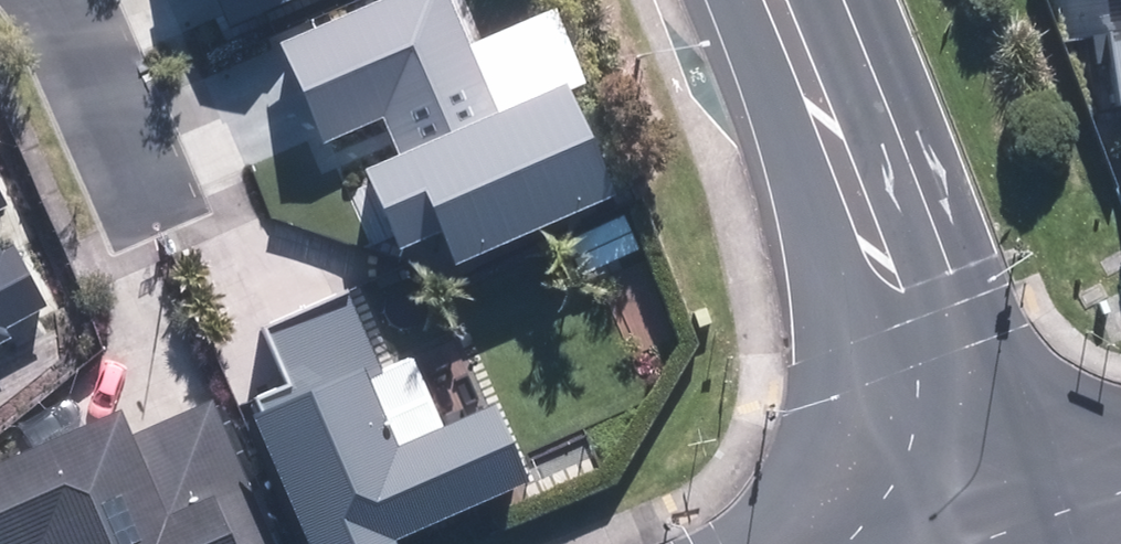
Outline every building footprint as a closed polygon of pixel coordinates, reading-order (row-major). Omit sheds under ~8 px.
[(227,29),(295,0),(214,0),(227,29)] [(313,151),(378,122),(395,161),(345,183),(381,263),(422,245),(438,281),(601,209),(554,102),(580,90),(547,14),(464,51),(441,0),(386,0),(269,52),(313,151)] [(1097,53),(1106,114),(1120,114),(1120,49),(1097,53)] [(0,182),(0,326),(56,299),(0,182)] [(637,259),(621,220),(559,246),(576,285),(637,259)] [(277,391),(248,403),(256,422),(238,430),(287,543),(397,543),(513,494),(480,417),(381,460),(351,390),(375,380),(339,297),(252,335),(277,391)] [(204,409),(121,445),(110,422),(0,469),(0,543),(264,543),(204,409)]
